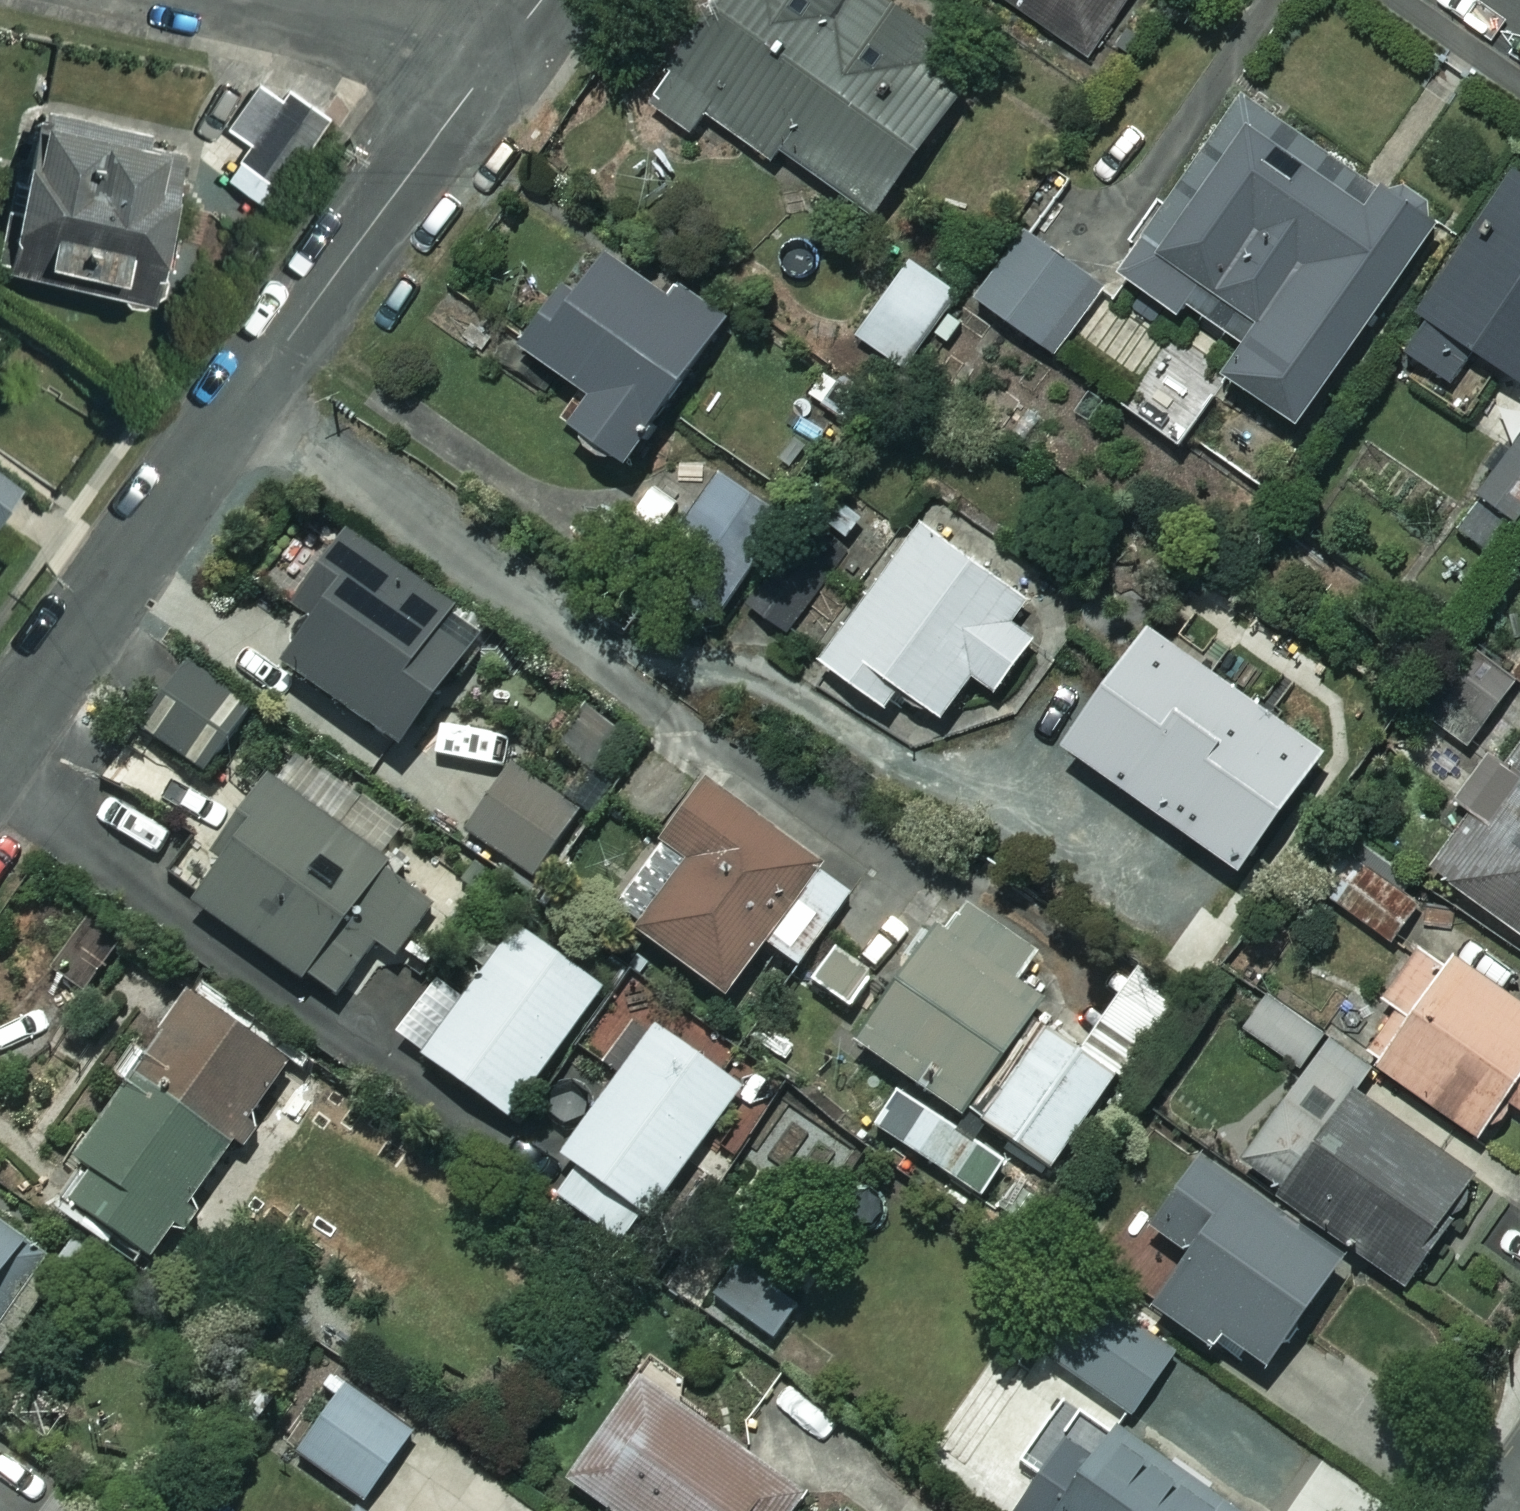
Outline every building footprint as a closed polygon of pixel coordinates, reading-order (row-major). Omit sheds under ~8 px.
[(649,103),(691,133),(704,115),(770,162),(778,151),(871,218),(951,106),(901,70),(930,30),(889,0),(723,0),(649,103)] [(1084,54),(1122,0),(1008,0),(1084,54)] [(257,203),(323,119),(286,89),(277,100),(261,87),(226,131),(246,146),(222,176),(257,203)] [(1292,423),(1430,220),(1240,94),(1119,275),(1178,315),(1184,306),(1241,345),(1221,374),(1292,423)] [(33,110),(0,243),(0,263),(135,296),(172,145),(33,110)] [(1511,169),(1394,347),(1451,384),(1473,351),(1519,382),(1519,175),(1511,169)] [(1095,281),(1025,230),(975,298),(1045,349),(1095,281)] [(667,293),(597,241),(520,343),(589,395),(568,423),(619,461),(728,316),(678,278),(667,293)] [(955,290),(909,260),(860,335),(906,366),(955,290)] [(1478,498),(1517,524),(1519,519),(1519,437),(1478,498)] [(1026,596),(922,520),(819,661),(882,707),(897,686),(939,717),(971,674),(996,692),(1035,638),(1010,619),(1026,596)] [(476,635),(339,535),(288,603),(309,618),(278,661),(394,747),(476,635)] [(1322,751),(1147,627),(1063,744),(1238,869),(1322,751)] [(243,700),(188,662),(142,730),(197,768),(243,700)] [(1511,708),(1472,679),(1440,722),(1479,751),(1511,708)] [(614,730),(580,706),(552,746),(586,770),(614,730)] [(1501,772),(1481,757),(1453,797),(1475,813),(1433,872),(1519,934),(1519,744),(1501,772)] [(575,814),(511,768),(466,830),(530,876),(575,814)] [(436,895),(267,781),(187,901),(333,999),(369,946),(391,961),(436,895)] [(851,890),(710,787),(665,849),(687,865),(631,942),(720,1006),(764,945),(795,968),(851,890)] [(1434,910),(1345,852),(1319,892),(1408,950),(1434,910)] [(966,896),(944,929),(935,923),(853,1043),(972,1125),(1054,1005),(1029,987),(1051,954),(966,896)] [(608,995),(516,927),(460,1003),(434,984),(395,1037),(513,1124),(608,995)] [(1425,937),(1382,999),(1402,1012),(1369,1059),(1481,1136),(1507,1097),(1519,1106),(1519,1003),(1425,937)] [(1133,972),(1076,1048),(1050,1029),(982,1119),(1044,1167),(1104,1087),(1112,1094),(1179,1006),(1133,972)] [(1322,1035),(1272,995),(1246,1026),(1296,1066),(1322,1035)] [(281,1062),(185,997),(75,1158),(91,1169),(68,1203),(148,1258),(281,1062)] [(739,1087),(653,1025),(559,1156),(575,1168),(555,1196),(624,1246),(739,1087)] [(1482,1173),(1314,1059),(1240,1170),(1408,1283),(1482,1173)] [(1004,1163),(900,1094),(877,1129),(981,1198),(1004,1163)] [(1340,1260),(1198,1158),(1147,1228),(1187,1256),(1150,1307),(1208,1349),(1216,1338),(1261,1370),(1340,1260)] [(63,1262),(0,1223),(0,1361),(63,1262)] [(792,1296),(742,1258),(713,1295),(763,1334),(792,1296)] [(1172,1352),(1089,1292),(1044,1356),(1127,1415),(1172,1352)] [(636,1379),(564,1480),(608,1510),(782,1510),(796,1492),(636,1379)] [(419,1439),(343,1386),(296,1453),(372,1506),(419,1439)] [(1073,1398),(1024,1466),(1039,1478),(1015,1510),(1231,1510),(1073,1398)]
